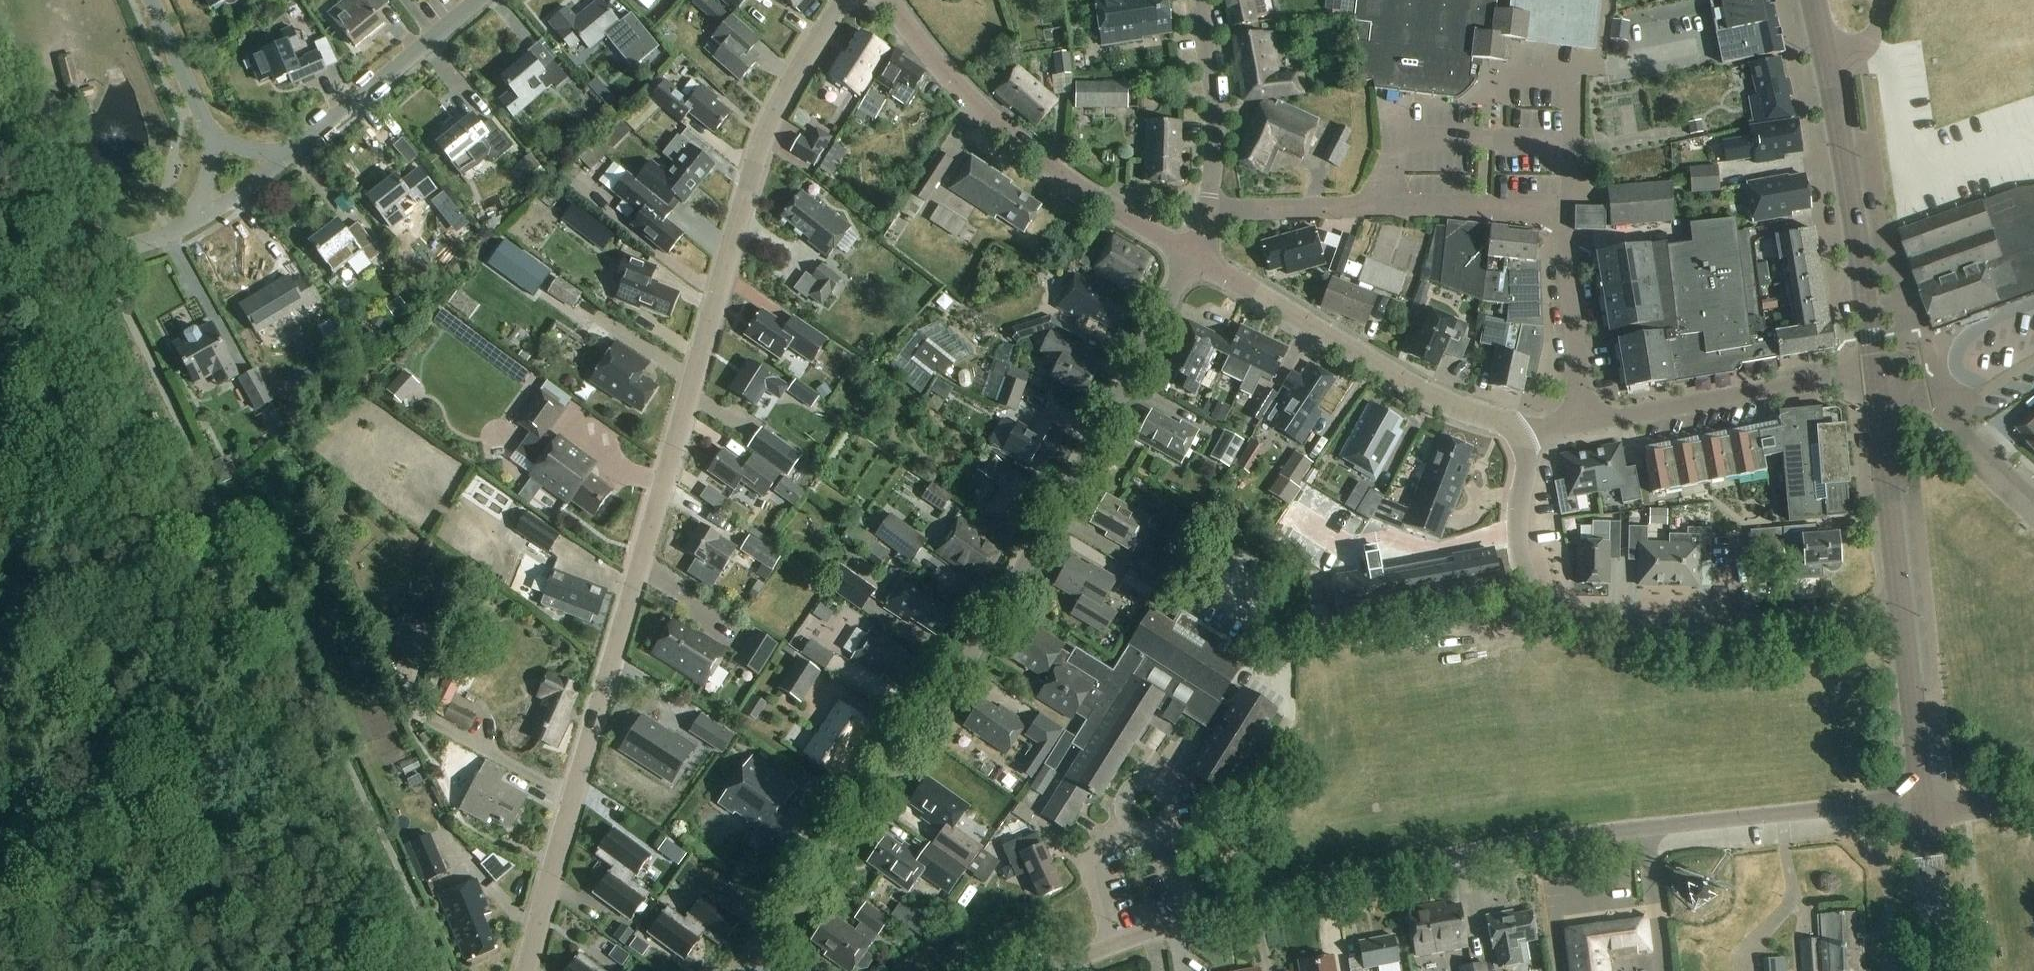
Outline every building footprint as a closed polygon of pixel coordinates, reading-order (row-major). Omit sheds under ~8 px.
[(212,9),(226,2),(227,3),(228,4),(229,4),(230,4),(231,4),(232,4),(233,4),(233,3),(234,3),(234,2),(235,1),(235,0),(208,0),(212,9)] [(357,48),(385,25),(377,15),(391,3),(388,0),(346,0),(329,14),(357,48)] [(568,9),(550,24),(572,50),(583,41),(591,50),(607,37),(619,51),(634,69),(660,47),(658,45),(633,15),(621,25),(600,0),(577,20),(568,9)] [(753,35),(733,17),(731,18),(711,0),(710,0),(702,10),(722,28),(715,37),(726,46),(715,59),(741,82),(758,63),(758,62),(762,58),(753,49),(760,41),(753,35)] [(736,14),(748,0),(720,0),(736,14)] [(801,14),(814,0),(787,0),(801,14)] [(1103,47),(1143,41),(1142,39),(1172,34),(1167,0),(1096,0),(1103,47)] [(1225,1),(1228,14),(1231,28),(1247,25),(1256,23),(1255,19),(1267,16),(1264,0),(1225,0),(1225,1)] [(1356,14),(1357,0),(1338,0),(1336,12),(1356,14)] [(1490,0),(1358,0),(1356,20),(1365,81),(1374,80),(1376,89),(1457,99),(1461,97),(1465,94),(1468,91),(1471,88),(1474,84),(1476,80),(1472,77),(1473,64),(1481,65),(1482,62),(1497,63),(1506,65),(1509,40),(1520,42),(1520,43),(1525,44),(1525,42),(1526,43),(1526,40),(1542,42),(1542,44),(1543,45),(1543,43),(1559,44),(1559,47),(1560,47),(1560,45),(1576,47),(1576,49),(1577,49),(1578,47),(1593,49),(1593,51),(1594,51),(1601,0),(1518,0),(1516,14),(1502,13),(1488,11),(1490,0)] [(1772,0),(1710,0),(1710,6),(1711,12),(1716,35),(1736,31),(1736,32),(1777,24),(1772,0)] [(1613,21),(1610,40),(1626,43),(1629,23),(1613,21)] [(1783,54),(1777,24),(1736,32),(1736,31),(1716,35),(1723,65),(1783,54)] [(261,83),(274,77),(276,82),(290,76),(294,85),(328,71),(319,51),(297,61),(293,52),(302,49),(294,28),(284,32),(289,42),(251,58),(261,83)] [(890,50),(863,33),(847,57),(844,55),(830,78),(860,97),(890,50)] [(1279,75),(1273,33),(1233,38),(1236,61),(1233,61),(1236,84),(1242,83),(1244,99),(1305,92),(1303,73),(1279,75)] [(906,55),(898,50),(877,81),(893,92),(890,96),(910,109),(920,94),(916,91),(926,74),(903,59),(906,55)] [(58,57),(58,58),(66,90),(67,91),(68,91),(81,88),(81,87),(73,54),(72,53),(58,57)] [(1054,55),(1057,77),(1073,75),(1070,53),(1054,55)] [(544,71),(531,56),(503,79),(513,91),(501,101),(515,117),(554,84),(558,88),(568,80),(553,63),(544,71)] [(1785,82),(1780,59),(1758,63),(1749,65),(1755,97),(1749,98),(1754,126),(1797,117),(1795,109),(1791,110),(1789,98),(1792,97),(1789,81),(1785,82)] [(1058,102),(1019,68),(995,96),(1010,110),(1013,107),(1036,127),(1058,102)] [(645,94),(646,95),(662,109),(664,108),(684,124),(691,114),(716,134),(732,114),(712,98),(715,96),(704,87),(692,101),(662,77),(645,94)] [(588,88),(610,112),(619,104),(596,80),(588,88)] [(1075,111),(1127,112),(1128,87),(1076,87),(1075,111)] [(871,92),(860,111),(877,121),(888,101),(871,92)] [(662,109),(646,95),(647,96),(623,118),(637,134),(662,109)] [(1236,160),(1268,175),(1279,148),(1303,159),(1320,118),(1279,99),(1277,103),(1265,98),(1236,160)] [(602,110),(587,124),(598,135),(612,121),(602,110)] [(439,145),(454,164),(464,176),(480,167),(489,156),(495,164),(514,148),(492,120),(482,128),(469,112),(457,122),(460,127),(439,145)] [(1802,154),(1797,121),(1750,129),(1751,139),(1712,145),(1715,164),(1755,159),(1756,165),(1759,165),(1759,164),(1784,160),(1784,156),(1802,154)] [(1701,122),(1688,124),(1690,136),(1703,134),(1701,122)] [(1181,124),(1146,124),(1145,181),(1184,182),(1184,155),(1180,155),(1181,124)] [(676,135),(679,137),(665,155),(676,164),(674,166),(700,187),(716,167),(704,157),(711,148),(684,126),(676,135)] [(1339,126),(1322,160),(1340,169),(1351,148),(1345,146),(1352,133),(1339,126)] [(816,165),(832,139),(818,130),(810,143),(802,138),(793,152),(816,165)] [(836,145),(822,167),(834,175),(848,153),(836,145)] [(912,194),(901,211),(916,220),(926,203),(954,161),(943,154),(939,152),(912,194)] [(419,157),(415,153),(406,161),(409,165),(419,157)] [(532,155),(518,166),(527,179),(532,175),(539,183),(548,176),(532,155)] [(1004,178),(973,157),(951,190),(995,218),(997,216),(1024,233),(1041,207),(1002,181),(1004,178)] [(629,174),(628,175),(647,192),(673,213),(681,202),(685,205),(700,187),(674,166),(668,173),(655,163),(639,183),(629,174)] [(1690,169),(1691,181),(1719,178),(1718,166),(1690,169)] [(437,191),(420,169),(402,184),(397,177),(369,199),(393,228),(407,218),(397,206),(410,195),(419,206),(437,191)] [(647,192),(628,175),(614,193),(641,215),(632,227),(668,256),(685,235),(667,221),(673,213),(647,192)] [(1811,210),(1806,177),(1789,179),(1789,177),(1747,183),(1752,222),(1791,216),(1791,213),(1811,210)] [(1720,191),(1719,178),(1691,181),(1692,193),(1720,191)] [(1675,222),(1672,184),(1609,188),(1608,188),(1611,227),(1675,222)] [(1901,232),(1911,260),(1910,261),(1919,286),(2033,250),(2033,189),(2022,190),(1984,203),(1984,202),(1901,232)] [(819,208),(801,194),(781,218),(809,241),(807,243),(828,259),(851,229),(820,206),(819,208)] [(575,204),(562,221),(603,252),(616,235),(575,204)] [(931,222),(957,239),(967,223),(941,206),(931,222)] [(1606,208),(1576,208),(1575,231),(1606,231),(1606,208)] [(463,219),(453,227),(464,239),(474,230),(463,219)] [(1690,225),(1692,245),(1697,283),(1670,286),(1677,342),(1667,344),(1673,383),(1734,373),(1740,365),(1779,359),(1834,350),(1830,325),(1799,331),(1799,330),(1766,336),(1763,322),(1758,319),(1748,232),(1737,234),(1735,220),(1690,225)] [(348,232),(339,221),(311,243),(334,273),(362,251),(371,262),(382,253),(359,223),(348,232)] [(1324,263),(1314,226),(1262,241),(1270,270),(1286,266),(1288,274),(1324,263)] [(1443,286),(1479,301),(1488,230),(1450,226),(1443,286)] [(1488,230),(1479,301),(1482,302),(1509,305),(1514,324),(1485,318),(1480,344),(1496,347),(1491,370),(1494,371),(1491,386),(1521,393),(1525,376),(1534,378),(1541,344),(1539,263),(1535,262),(1538,235),(1490,230),(1490,231),(1488,230)] [(1776,237),(1780,261),(1818,255),(1815,238),(1814,232),(1814,231),(1776,237)] [(1342,234),(1328,272),(1342,277),(1343,274),(1360,280),(1358,283),(1398,298),(1406,275),(1366,260),(1363,267),(1348,262),(1356,239),(1342,234)] [(1132,244),(1116,236),(1095,274),(1135,295),(1154,260),(1130,247),(1132,244)] [(488,265),(534,298),(552,274),(506,241),(488,265)] [(1650,387),(1673,383),(1667,344),(1677,342),(1670,286),(1697,283),(1692,245),(1667,247),(1666,244),(1596,255),(1603,293),(1600,294),(1600,295),(1603,294),(1609,332),(1626,330),(1628,340),(1618,342),(1626,389),(1650,385),(1650,387)] [(1919,286),(1936,331),(1950,326),(2033,295),(2033,250),(1919,286)] [(1786,285),(1791,284),(1821,278),(1818,255),(1780,261),(1780,262),(1787,260),(1791,282),(1786,283),(1786,285)] [(657,268),(626,256),(618,277),(624,280),(616,300),(639,309),(640,307),(670,319),(680,294),(651,282),(657,268)] [(812,279),(820,285),(810,297),(821,306),(842,281),(823,266),(812,279)] [(1132,304),(1076,275),(1058,309),(1087,323),(1090,318),(1118,332),(1132,304)] [(295,286),(290,277),(241,306),(258,334),(305,305),(307,309),(321,301),(308,278),(295,286)] [(560,278),(549,294),(573,310),(584,294),(560,278)] [(1352,286),(1332,278),(1322,306),(1365,324),(1377,295),(1352,286)] [(1790,309),(1795,308),(1825,302),(1821,278),(1791,284),(1795,305),(1790,306),(1790,309)] [(1420,284),(1413,304),(1425,309),(1432,289),(1420,284)] [(448,305),(469,321),(480,307),(458,291),(448,305)] [(1776,300),(1762,302),(1763,311),(1778,309),(1776,300)] [(1795,308),(1799,330),(1799,331),(1830,325),(1829,325),(1825,302),(1795,308)] [(1415,338),(1408,354),(1437,366),(1442,353),(1460,360),(1468,341),(1462,338),(1467,326),(1456,321),(1426,308),(1414,337),(1415,338)] [(812,363),(828,341),(794,318),(788,328),(763,311),(746,336),(781,360),(789,348),(812,363)] [(1051,330),(1050,332),(1070,341),(1070,343),(1077,346),(1085,351),(1091,340),(1050,318),(1012,330),(1008,339),(1018,344),(1021,340),(1051,330)] [(1216,351),(1219,352),(1226,337),(1218,333),(1216,336),(1189,323),(1177,348),(1210,363),(1216,351)] [(239,375),(211,324),(199,330),(198,328),(196,327),(186,333),(185,335),(186,337),(174,344),(196,383),(213,374),(220,386),(239,375)] [(1229,334),(1227,337),(1226,337),(1219,352),(1229,357),(1221,374),(1242,383),(1264,338),(1242,327),(1237,337),(1229,334)] [(1072,356),(1077,346),(1070,343),(1070,341),(1050,332),(1040,351),(1062,363),(1053,379),(1085,397),(1099,370),(1072,356)] [(1289,350),(1264,338),(1242,383),(1239,390),(1252,396),(1261,377),(1263,379),(1264,377),(1271,380),(1272,378),(1276,379),(1289,350)] [(650,365),(617,344),(591,383),(621,403),(623,401),(642,413),(658,388),(642,378),(650,365)] [(934,374),(937,371),(944,377),(953,366),(925,344),(914,358),(934,374)] [(1195,396),(1210,363),(1177,348),(1167,369),(1179,375),(1174,386),(1195,396)] [(767,390),(780,399),(786,389),(776,383),(779,379),(750,361),(732,390),(757,406),(767,390)] [(993,374),(1006,379),(1010,368),(997,363),(993,374)] [(1282,388),(1289,393),(1279,408),(1272,404),(1263,418),(1269,423),(1302,444),(1322,414),(1317,411),(1336,382),(1310,365),(1301,379),(1292,373),(1282,388)] [(1007,378),(1012,380),(1016,370),(1011,368),(1007,378)] [(257,372),(241,381),(258,413),(275,404),(257,372)] [(419,384),(406,373),(388,392),(401,404),(419,384)] [(1007,378),(1002,390),(1020,399),(1025,385),(1007,378)] [(937,380),(930,391),(946,401),(953,390),(937,380)] [(796,381),(788,393),(811,409),(813,406),(823,413),(829,404),(796,381)] [(816,391),(823,400),(833,393),(825,384),(816,391)] [(1263,418),(1272,404),(1271,403),(1276,396),(1265,389),(1248,418),(1259,424),(1262,418),(1263,418)] [(1002,390),(997,406),(1016,413),(1020,399),(1002,390)] [(572,501),(594,517),(612,492),(590,476),(597,467),(559,440),(555,445),(544,436),(549,428),(551,430),(564,411),(540,394),(519,423),(534,434),(520,453),(539,467),(533,476),(570,503),(572,501)] [(927,406),(937,413),(944,403),(934,397),(927,406)] [(1202,414),(1224,425),(1232,409),(1219,402),(1215,410),(1206,406),(1202,414)] [(1399,418),(1374,405),(1367,419),(1363,417),(1344,452),(1365,462),(1361,468),(1379,478),(1401,437),(1391,432),(1399,418)] [(1833,410),(1781,415),(1782,428),(1645,457),(1654,497),(1767,472),(1764,458),(1784,454),(1790,522),(1849,518),(1842,434),(1840,416),(1840,414),(1839,413),(1838,412),(1837,411),(1836,410),(1834,410),(1833,410)] [(1181,427),(1153,412),(1138,440),(1182,464),(1199,432),(1183,423),(1181,427)] [(2018,429),(2028,441),(2027,441),(2033,447),(2033,451),(2033,453),(2033,414),(2018,429)] [(1004,451),(1018,459),(1018,460),(1042,474),(1065,436),(1041,421),(1033,434),(1019,425),(1004,451)] [(762,428),(747,449),(788,477),(802,456),(762,428)] [(1224,432),(1211,457),(1231,468),(1245,443),(1224,432)] [(1382,501),(1371,519),(1403,531),(1404,529),(1405,525),(1441,538),(1450,516),(1451,516),(1468,471),(1465,470),(1473,449),(1443,438),(1442,440),(1435,437),(1426,461),(1429,462),(1411,512),(1382,501)] [(1603,452),(1591,455),(1598,492),(1620,488),(1623,504),(1642,501),(1637,476),(1626,478),(1620,446),(1603,449),(1603,452)] [(747,467),(725,451),(710,472),(737,492),(743,483),(765,499),(782,475),(755,456),(747,467)] [(1258,461),(1245,453),(1237,467),(1250,475),(1258,461)] [(1295,453),(1279,476),(1296,488),(1312,465),(1295,453)] [(1598,492),(1591,455),(1579,457),(1578,454),(1561,457),(1567,489),(1556,491),(1561,516),(1580,513),(1576,496),(1598,492)] [(1039,491),(991,455),(979,472),(1004,491),(992,507),(988,504),(979,515),(1012,540),(1026,522),(1019,517),(1039,491)] [(217,462),(212,464),(221,484),(226,482),(239,476),(232,463),(225,466),(222,460),(217,462)] [(700,494),(720,507),(728,495),(708,482),(700,494)] [(933,485),(923,500),(945,514),(954,498),(933,485)] [(805,492),(800,488),(791,502),(796,506),(805,492)] [(1353,494),(1346,506),(1358,513),(1365,501),(1353,494)] [(1113,536),(1111,540),(1134,552),(1151,520),(1108,496),(1092,524),(1113,536)] [(1650,512),(1650,527),(1666,527),(1666,512),(1650,512)] [(527,514),(515,532),(550,555),(561,537),(527,514)] [(891,515),(876,537),(913,565),(929,543),(891,515)] [(979,532),(961,520),(938,553),(981,583),(1001,554),(975,536),(979,532)] [(1591,523),(1591,543),(1579,543),(1578,585),(1591,585),(1593,588),(1596,590),(1599,590),(1602,588),(1604,585),(1609,585),(1609,562),(1621,562),(1620,553),(1621,523),(1591,523)] [(702,526),(686,552),(706,564),(723,574),(738,548),(722,538),(722,537),(721,537),(702,526)] [(1767,559),(1804,556),(1805,568),(1827,566),(1827,567),(1828,569),(1829,570),(1830,571),(1831,571),(1833,572),(1834,572),(1836,572),(1837,571),(1838,570),(1839,569),(1840,568),(1841,567),(1841,565),(1838,535),(1806,537),(1806,527),(1751,532),(1753,565),(1768,563),(1767,559)] [(1656,583),(1669,583),(1670,545),(1648,545),(1648,528),(1629,528),(1629,553),(1628,562),(1639,563),(1639,586),(1656,586),(1656,583)] [(1670,536),(1670,545),(1669,583),(1681,584),(1681,587),(1699,587),(1699,562),(1710,562),(1711,555),(1711,529),(1692,529),(1688,529),(1688,536),(1670,536)] [(749,539),(742,551),(775,571),(782,559),(749,539)] [(860,554),(880,568),(890,554),(871,540),(860,554)] [(427,541),(419,557),(429,563),(438,547),(427,541)] [(1327,596),(1331,623),(1494,592),(1489,566),(1485,567),(1483,554),(1371,575),(1367,552),(1354,555),(1358,577),(1329,583),(1331,595),(1327,596)] [(1142,557),(1134,573),(1156,586),(1166,569),(1142,557)] [(1090,568),(1072,558),(1055,586),(1081,601),(1073,615),(1105,635),(1118,614),(1103,605),(1118,581),(1092,565),(1090,568)] [(841,567),(828,587),(842,597),(848,601),(860,610),(874,590),(841,567)] [(1147,601),(1156,586),(1134,573),(1128,570),(1119,586),(1147,601)] [(590,623),(593,614),(599,617),(608,591),(555,572),(542,605),(590,623)] [(909,575),(891,602),(886,609),(904,620),(907,615),(940,637),(957,610),(936,596),(937,594),(909,575)] [(1788,577),(1775,578),(1776,592),(1789,591),(1788,577)] [(830,610),(821,604),(813,616),(822,622),(830,610)] [(1084,752),(1081,755),(1042,815),(1052,821),(1065,830),(1083,803),(1085,805),(1094,803),(1098,797),(1099,798),(1156,709),(1165,715),(1162,719),(1175,727),(1185,712),(1220,734),(1194,774),(1224,794),(1276,712),(1243,691),(1231,709),(1220,701),(1240,670),(1222,659),(1231,643),(1179,611),(1169,627),(1149,615),(1128,647),(1112,674),(1097,664),(1076,650),(1071,657),(1061,651),(1064,646),(1031,624),(1010,657),(1039,676),(1042,681),(1048,685),(1039,697),(1073,719),(1074,717),(1076,714),(1088,722),(1077,739),(1073,745),(1084,752)] [(373,623),(376,635),(385,633),(391,662),(413,657),(407,629),(405,629),(403,617),(373,623)] [(654,654),(706,687),(728,652),(704,638),(702,640),(674,622),(654,654)] [(857,648),(867,632),(858,627),(848,643),(857,648)] [(864,643),(853,661),(861,666),(863,662),(905,689),(921,664),(906,654),(907,652),(873,630),(864,643)] [(739,662),(759,674),(777,645),(757,633),(739,662)] [(795,651),(826,670),(835,656),(811,641),(809,643),(803,639),(795,651)] [(799,658),(778,689),(802,704),(822,673),(799,658)] [(582,689),(550,674),(539,698),(544,700),(528,735),(558,749),(571,722),(567,720),(582,689)] [(442,686),(430,711),(471,730),(477,716),(451,704),(456,693),(442,686)] [(1003,714),(984,700),(965,727),(1007,756),(1028,725),(1006,710),(1003,714)] [(855,748),(871,725),(841,704),(805,755),(839,778),(858,750),(855,748)] [(1031,756),(1032,756),(1043,764),(1065,730),(1040,713),(1025,737),(1038,746),(1031,756)] [(644,722),(626,751),(660,772),(664,765),(680,775),(697,749),(679,737),(676,742),(644,722)] [(718,726),(708,742),(723,752),(734,737),(718,726)] [(462,746),(452,741),(442,760),(472,776),(456,806),(488,823),(491,818),(511,829),(528,797),(500,783),(506,772),(461,749),(462,746)] [(798,789),(753,757),(721,802),(749,822),(748,824),(773,842),(775,840),(789,849),(810,820),(788,804),(798,789)] [(1046,767),(1032,789),(1043,795),(1056,773),(1046,767)] [(970,807),(929,778),(910,805),(935,822),(933,826),(943,833),(935,845),(969,869),(983,849),(955,829),(970,807)] [(1012,814),(1031,827),(1034,814),(1019,804),(1012,814)] [(596,856),(614,869),(632,883),(651,858),(615,831),(596,856)] [(1042,846),(1037,834),(1021,841),(1021,839),(1003,847),(1011,865),(1016,863),(1021,875),(1029,872),(1041,898),(1062,889),(1043,846),(1042,846)] [(910,892),(920,879),(947,899),(955,887),(967,871),(931,845),(923,857),(915,851),(912,854),(888,837),(869,863),(910,892)] [(431,838),(411,846),(428,884),(447,876),(431,838)] [(983,851),(968,872),(974,876),(973,877),(985,886),(1001,863),(983,851)] [(677,881),(687,888),(699,871),(689,864),(677,881)] [(632,883),(614,869),(596,892),(632,919),(650,896),(632,883)] [(492,915),(478,881),(441,897),(467,961),(474,958),(475,960),(497,950),(484,918),(492,915)] [(1696,882),(1689,890),(1690,900),(1698,907),(1708,906),(1715,898),(1714,888),(1706,881),(1696,882)] [(1406,902),(1414,943),(1470,930),(1463,897),(1445,901),(1443,894),(1406,902)] [(721,948),(740,924),(703,897),(685,922),(704,936),(721,948)] [(866,953),(890,921),(867,905),(856,919),(863,924),(857,932),(832,915),(813,942),(833,956),(831,959),(847,970),(854,970),(856,968),(861,970),(862,970),(867,970),(872,963),(871,957),(866,953)] [(687,959),(704,936),(685,922),(668,909),(650,933),(687,959)] [(1494,954),(1495,954),(1510,951),(1509,947),(1538,941),(1533,913),(1513,917),(1512,912),(1487,917),(1494,954)] [(1854,914),(1819,917),(1820,940),(1802,942),(1804,970),(1864,970),(1862,939),(1856,940),(1854,914)] [(922,938),(930,926),(922,920),(913,932),(922,938)] [(1598,927),(1603,970),(1610,970),(1608,959),(1652,954),(1647,920),(1598,927)] [(634,933),(623,925),(614,938),(625,946),(634,933)] [(1598,927),(1566,931),(1571,970),(1603,970),(1598,927)] [(1394,937),(1360,943),(1363,958),(1349,960),(1351,970),(1370,970),(1379,969),(1380,970),(1396,970),(1395,965),(1399,964),(1394,937)] [(637,938),(629,948),(643,958),(650,947),(637,938)] [(619,949),(612,959),(622,967),(630,957),(619,949)] [(580,952),(566,970),(605,970),(580,952)] [(1764,970),(1787,970),(1786,955),(1763,956),(1764,970)] [(1333,956),(1299,963),(1300,970),(1336,970),(1333,956)]
